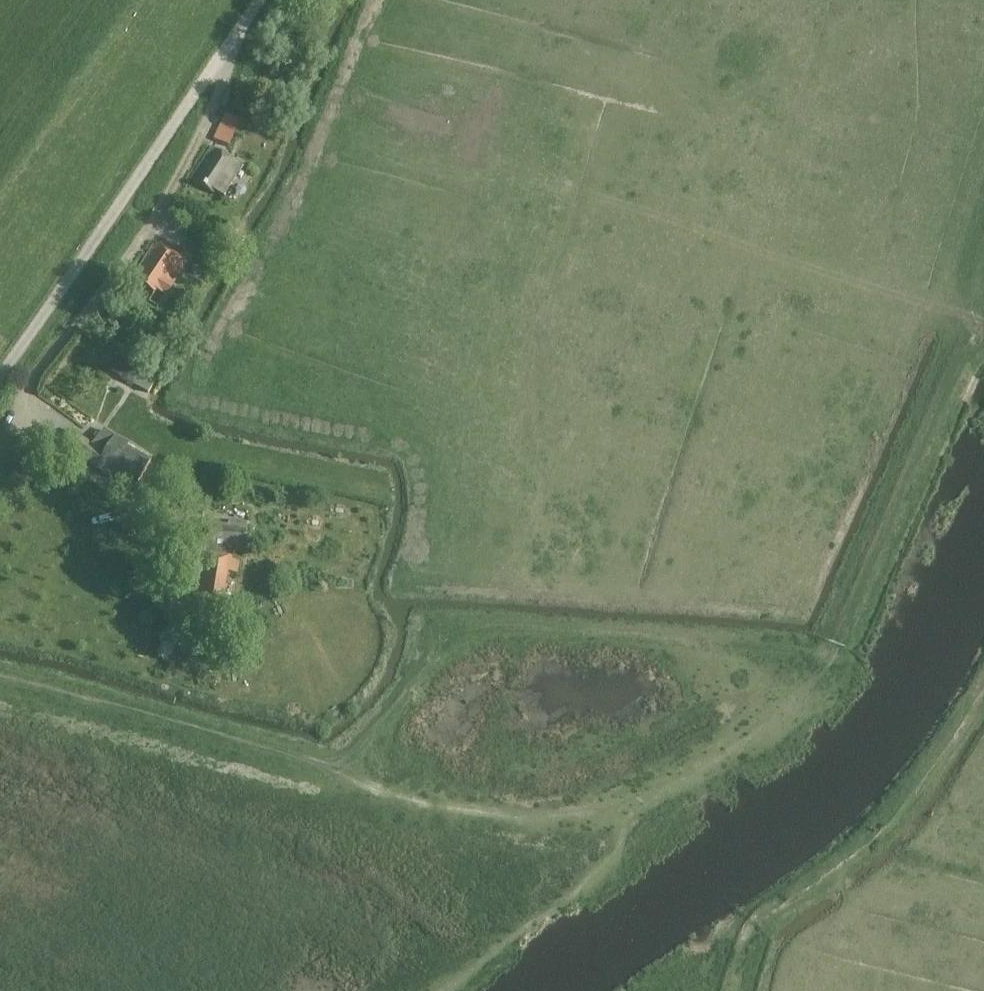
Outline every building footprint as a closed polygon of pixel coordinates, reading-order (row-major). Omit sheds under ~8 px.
[(237,119),(223,112),(211,137),(226,144),(237,119)] [(211,142),(191,176),(236,202),(256,167),(211,142)] [(185,262),(151,241),(132,272),(166,293),(185,262)] [(154,451),(108,423),(87,457),(133,485),(154,451)] [(210,554),(239,557),(242,526),(222,524),(222,527),(200,525),(198,549),(210,550),(210,554)] [(188,602),(218,606),(222,575),(233,576),(234,561),(193,556),(188,602)]
